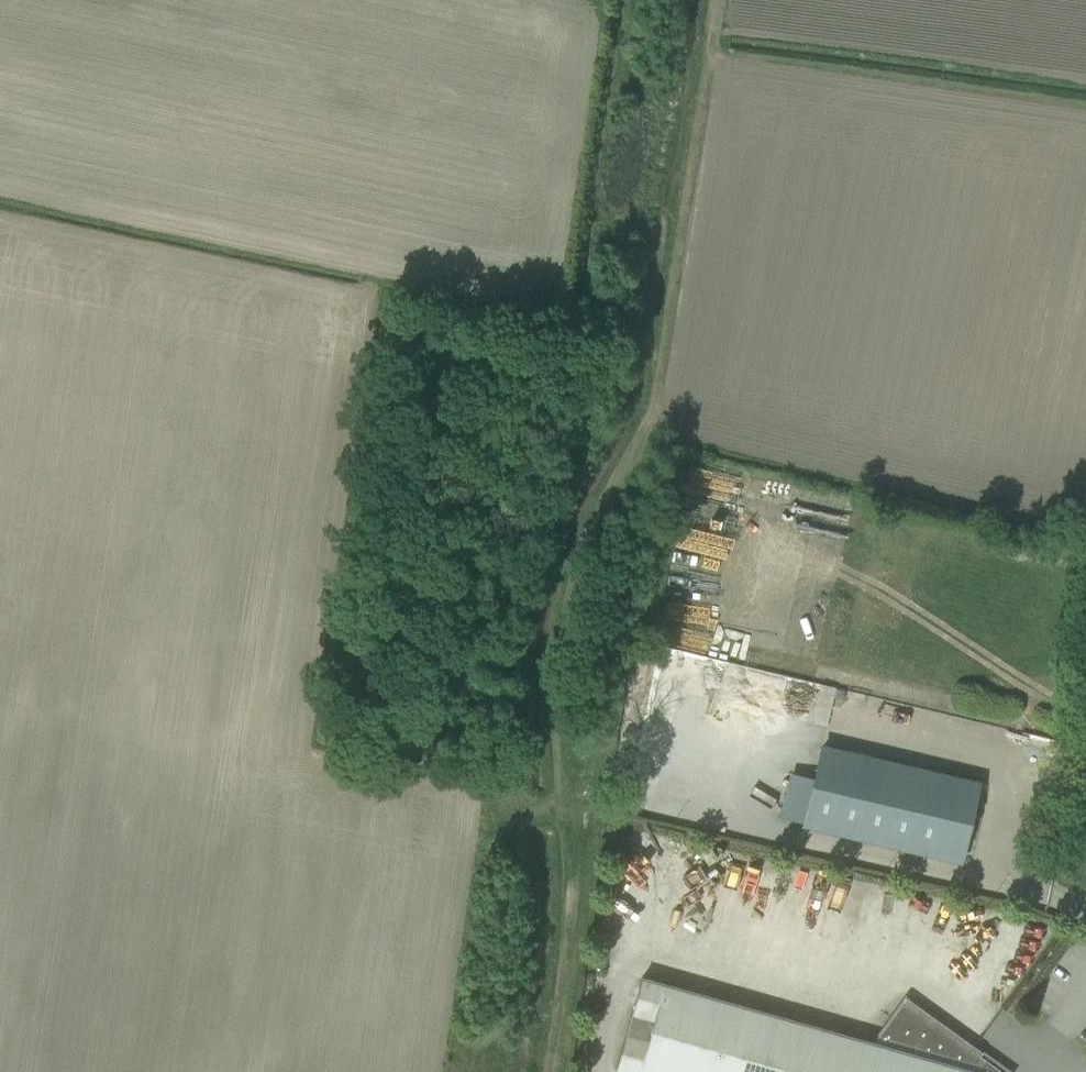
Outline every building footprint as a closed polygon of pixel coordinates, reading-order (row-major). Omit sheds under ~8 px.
[(804,825),(960,861),(978,784),(822,747),(804,825)] [(979,1056),(982,1053),(906,997),(880,1032),(883,1034),(880,1039),(876,1038),(874,1044),(642,978),(616,1070),(623,1071),(1000,1071),(979,1056)]
